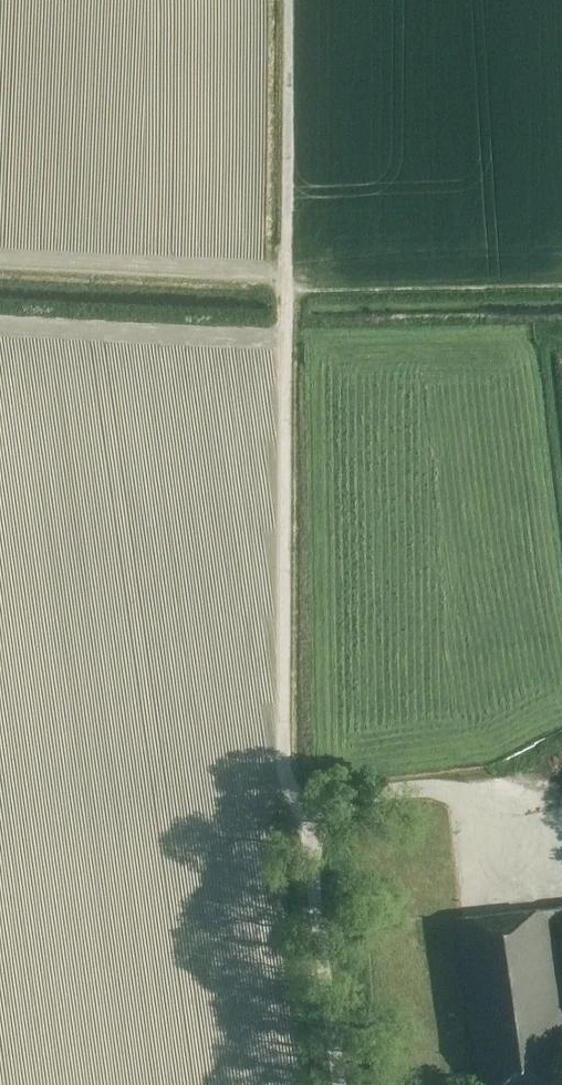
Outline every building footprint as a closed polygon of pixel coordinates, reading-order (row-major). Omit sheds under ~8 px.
[(561,1051),(561,905),(457,917),(479,1084),(561,1084),(561,1056),(561,1051)]
